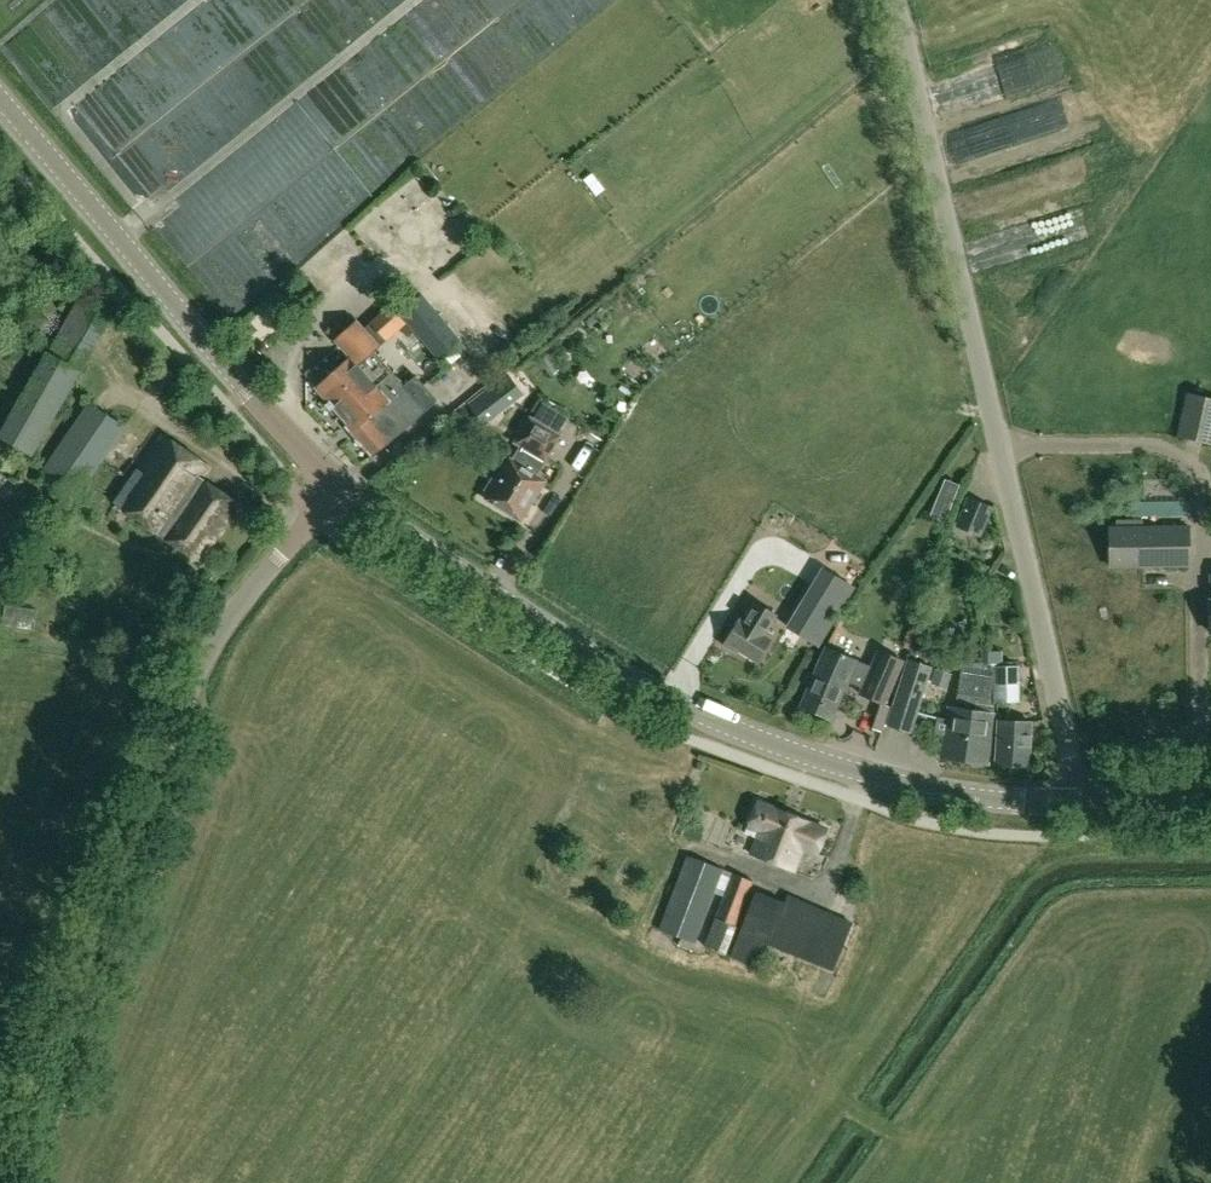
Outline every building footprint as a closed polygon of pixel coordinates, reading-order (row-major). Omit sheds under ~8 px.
[(1080,86),(1073,55),(1005,71),(1012,101),(1080,86)] [(390,306),(391,306),(406,324),(407,324),(438,360),(460,340),(422,293),(416,297),(408,290),(390,306)] [(1,437),(33,456),(110,322),(76,302),(47,353),(1,437)] [(406,324),(391,306),(364,329),(357,321),(335,340),(350,357),(316,387),(329,403),(327,405),(332,411),(334,409),(355,432),(353,433),(373,456),(438,401),(416,376),(404,386),(375,352),(406,324)] [(526,327),(513,338),(522,349),(536,338),(526,327)] [(510,408),(493,387),(443,427),(461,448),(510,408)] [(1210,444),(1210,398),(1187,393),(1177,437),(1210,444)] [(41,476),(77,500),(127,427),(91,403),(41,476)] [(521,447),(511,461),(498,481),(494,478),(487,490),(491,493),(487,499),(521,520),(544,482),(535,476),(544,461),(545,462),(560,437),(557,435),(568,418),(543,403),(532,419),(531,419),(516,444),(521,447)] [(202,562),(239,507),(203,482),(211,470),(163,438),(118,504),(202,562)] [(958,525),(980,534),(992,508),(969,498),(958,525)] [(1191,526),(1143,526),(1143,519),(1116,520),(1116,527),(1108,527),(1108,567),(1192,565),(1191,526)] [(824,572),(789,632),(819,650),(854,589),(824,572)] [(724,647),(737,654),(738,651),(757,662),(771,638),(766,635),(777,617),(755,603),(744,622),(741,620),(724,647)] [(922,619),(912,651),(919,653),(929,621),(922,619)] [(831,719),(847,682),(857,660),(827,647),(801,706),(831,719)] [(905,661),(900,659),(878,649),(870,666),(857,660),(847,682),(861,688),(858,695),(887,706),(905,661)] [(914,661),(907,661),(893,705),(918,712),(933,667),(914,661)] [(1021,668),(995,668),(996,702),(1022,702),(1021,668)] [(994,714),(995,704),(991,703),(994,676),(962,672),(957,704),(976,706),(975,711),(951,707),(949,720),(939,718),(936,734),(947,736),(943,758),(988,764),(995,714),(994,714)] [(1031,722),(997,721),(995,764),(1030,765),(1031,722)] [(876,744),(898,744),(899,723),(877,722),(876,744)] [(757,802),(748,827),(744,834),(757,839),(751,855),(794,872),(803,849),(817,854),(827,829),(757,802)] [(694,944),(696,945),(715,894),(724,896),(705,947),(725,956),(753,884),(687,857),(659,929),(682,939),(679,945),(691,950),(694,944)] [(758,891),(731,957),(761,969),(769,946),(834,970),(854,923),(786,895),(784,900),(758,891)]
